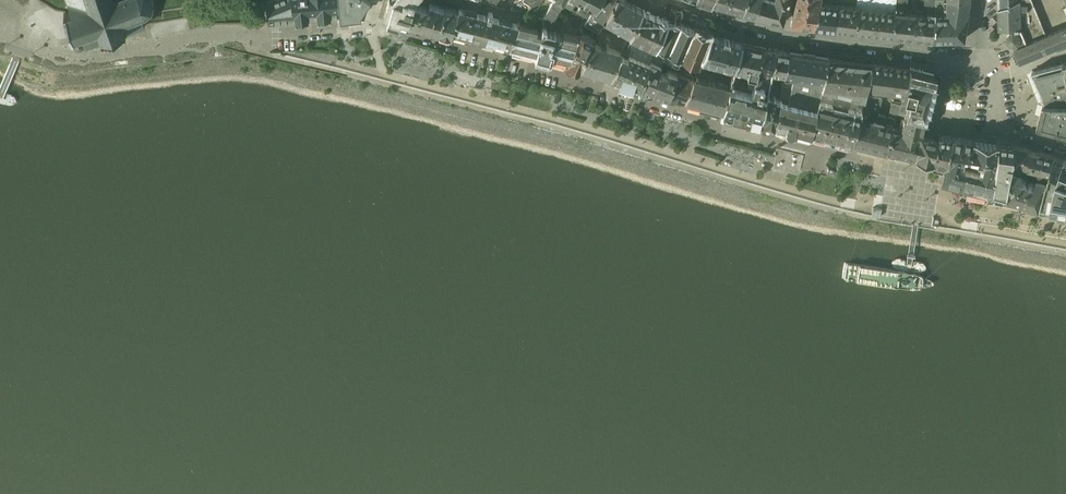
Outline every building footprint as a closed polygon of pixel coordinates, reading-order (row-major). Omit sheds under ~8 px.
[(73,8),(67,10),(66,9),(64,10),(73,36),(72,38),(72,40),(72,41),(72,42),(73,44),(74,45),(75,46),(77,46),(78,47),(79,47),(81,47),(82,46),(84,45),(85,44),(86,43),(86,42),(86,43),(102,37),(103,39),(105,38),(104,36),(113,33),(113,34),(116,32),(125,28),(125,30),(127,30),(126,29),(145,21),(144,20),(145,16),(144,12),(142,10),(144,9),(151,4),(152,0),(70,0),(73,8)] [(340,11),(339,0),(265,0),(267,18),(340,11)] [(340,11),(364,8),(366,0),(339,0),(340,11)] [(384,14),(403,19),(407,20),(413,1),(413,0),(388,0),(384,14)] [(531,4),(527,10),(533,14),(542,0),(534,0),(531,4)] [(593,12),(592,11),(591,14),(593,15),(594,13),(601,17),(604,19),(615,0),(601,0),(596,7),(593,12)] [(604,19),(606,20),(619,26),(632,3),(627,0),(615,0),(604,19)] [(746,0),(712,0),(711,3),(742,11),(746,0)] [(742,11),(755,15),(760,0),(746,0),(742,11)] [(755,15),(768,18),(774,0),(760,0),(755,15)] [(768,18),(782,22),(789,0),(774,0),(768,18)] [(791,24),(814,26),(820,3),(820,0),(797,0),(791,24)] [(856,7),(857,7),(895,11),(896,0),(857,0),(856,7)] [(915,14),(903,13),(904,6),(907,6),(907,0),(896,0),(895,11),(892,35),(912,37),(915,14)] [(912,37),(931,40),(934,14),(936,0),(925,0),(924,8),(927,8),(926,15),(915,14),(912,37)] [(947,14),(934,14),(931,40),(963,39),(968,14),(967,14),(969,0),(946,0),(947,14)] [(1000,5),(1000,26),(1011,26),(1012,29),(1011,30),(1010,31),(1010,32),(1009,33),(1009,34),(1009,35),(1009,37),(1010,38),(1011,39),(1012,40),(1013,41),(1015,41),(1017,41),(1018,43),(1038,35),(1023,0),(1013,0),(1000,5)] [(1038,35),(1065,23),(1065,0),(1023,0),(1038,35)] [(445,5),(429,1),(428,5),(413,1),(407,20),(438,29),(445,5)] [(458,7),(445,3),(445,5),(438,29),(451,33),(452,28),(458,7)] [(560,8),(551,3),(542,17),(551,22),(560,8)] [(632,3),(619,26),(630,32),(643,8),(632,3)] [(856,7),(820,3),(814,26),(854,31),(857,7),(856,7)] [(493,11),(489,9),(487,14),(459,5),(458,7),(452,28),(509,44),(518,22),(492,15),(493,11)] [(895,11),(857,7),(854,31),(892,35),(895,11)] [(636,36),(633,42),(654,50),(656,45),(668,19),(643,8),(629,34),(636,36)] [(597,22),(593,19),(593,18),(589,16),(585,22),(599,31),(606,20),(604,19),(601,17),(597,22)] [(681,23),(668,19),(656,45),(654,50),(650,58),(660,61),(664,49),(668,51),(681,23)] [(537,26),(519,21),(518,22),(509,44),(535,51),(534,55),(548,59),(549,55),(566,60),(573,46),(578,37),(577,37),(579,34),(563,30),(563,32),(560,31),(560,32),(546,28),(547,25),(544,24),(543,23),(541,30),(537,29),(537,26)] [(694,27),(681,23),(668,51),(680,56),(681,56),(694,27)] [(1016,44),(1022,58),(1065,40),(1065,23),(1038,35),(1018,43),(1016,44)] [(711,33),(694,27),(681,56),(689,60),(699,65),(711,33)] [(578,37),(573,46),(567,61),(566,60),(565,63),(576,67),(577,65),(580,67),(580,66),(594,40),(595,38),(590,35),(586,36),(585,33),(583,32),(579,33),(579,34),(577,37),(578,37)] [(699,65),(698,67),(714,72),(717,58),(718,58),(718,57),(722,59),(737,62),(743,42),(743,41),(724,37),(711,33),(699,65)] [(622,48),(594,40),(580,66),(594,72),(595,73),(595,71),(609,77),(620,54),(622,48)] [(654,50),(633,42),(629,51),(622,48),(620,54),(609,77),(639,87),(640,86),(650,58),(654,50)] [(736,66),(734,71),(740,72),(756,75),(759,67),(765,46),(743,42),(737,62),(736,66)] [(776,48),(765,46),(759,67),(756,75),(755,80),(764,82),(769,83),(772,68),(776,48)] [(790,50),(776,48),(772,68),(785,72),(790,50)] [(814,54),(791,51),(783,81),(821,90),(829,56),(814,54)] [(873,61),(829,56),(821,90),(864,98),(867,86),(873,61)] [(660,61),(650,58),(640,86),(652,90),(653,88),(661,69),(658,67),(660,61)] [(699,65),(689,60),(688,63),(691,65),(688,71),(695,75),(698,67),(699,65)] [(909,66),(873,61),(867,86),(875,87),(882,88),(888,89),(902,91),(902,93),(903,93),(909,66)] [(1033,71),(1041,90),(1044,100),(1065,101),(1065,72),(1064,63),(1033,71)] [(935,73),(909,66),(903,93),(902,93),(900,101),(898,109),(904,111),(924,116),(925,116),(924,116),(935,73)] [(678,70),(668,67),(666,70),(661,68),(661,69),(653,88),(669,93),(677,70),(677,71),(678,70)] [(677,71),(677,70),(669,93),(685,98),(693,76),(683,73),(677,71)] [(740,72),(734,71),(732,77),(730,81),(739,83),(740,72)] [(730,82),(695,75),(694,77),(693,76),(685,98),(723,107),(730,84),(730,82)] [(821,90),(783,81),(780,96),(775,120),(797,126),(811,129),(821,90)] [(752,90),(730,84),(723,107),(760,116),(763,107),(764,107),(766,95),(761,94),(752,92),(752,90)] [(875,87),(867,86),(864,98),(862,107),(870,109),(873,94),(875,87)] [(864,98),(821,90),(811,129),(852,140),(860,114),(862,107),(864,98)] [(774,93),(767,91),(766,95),(764,107),(763,107),(760,116),(760,121),(774,124),(775,120),(780,96),(774,94),(774,93)] [(881,96),(873,94),(870,109),(877,111),(877,112),(881,96)] [(900,101),(893,99),(891,106),(898,109),(900,101)] [(1044,100),(1039,123),(1065,129),(1065,101),(1044,100)] [(870,109),(862,107),(860,114),(852,140),(886,148),(893,120),(894,118),(885,116),(884,120),(875,118),(877,112),(877,111),(870,109)] [(924,116),(904,111),(901,122),(893,120),(886,148),(915,155),(920,133),(924,116)] [(932,136),(920,133),(915,155),(915,156),(927,159),(932,160),(937,137),(932,136)] [(952,135),(938,133),(937,137),(932,160),(945,163),(952,135)] [(972,138),(952,135),(945,163),(943,173),(941,178),(960,183),(972,138)] [(998,142),(972,138),(960,183),(990,191),(998,142)] [(998,142),(990,191),(1002,195),(1009,166),(1015,144),(998,142)] [(1015,144),(1009,166),(1022,170),(1024,162),(1041,166),(1040,173),(1049,175),(1055,154),(1035,149),(1015,144)] [(1055,154),(1049,175),(1042,205),(1065,211),(1065,158),(1055,154)] [(945,163),(932,160),(930,166),(931,167),(931,168),(932,170),(933,171),(934,171),(943,173),(945,163)] [(1042,205),(1049,175),(1040,173),(1038,182),(1020,177),(1022,170),(1009,166),(1002,195),(1022,200),(1042,205)]
